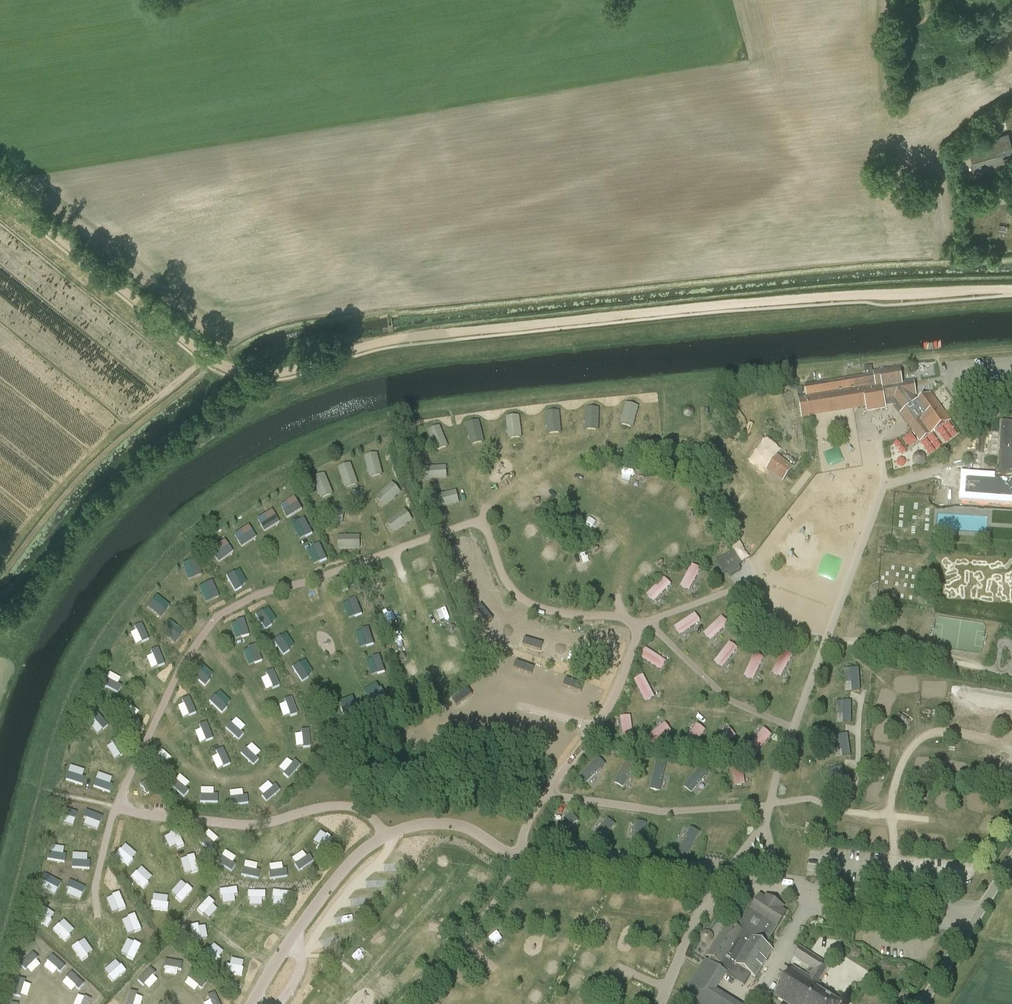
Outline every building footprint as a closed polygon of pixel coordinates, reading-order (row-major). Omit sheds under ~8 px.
[(977,177),(1011,167),(1011,144),(1009,134),(968,146),(977,177)] [(873,371),(873,375),(875,387),(882,387),(903,383),(900,367),(873,371)] [(892,404),(900,415),(903,413),(895,400),(893,400),(892,391),(905,390),(903,383),(882,387),(875,387),(873,375),(804,386),(806,397),(799,399),(801,417),(865,407),(865,411),(885,408),(885,405),(892,404)] [(903,413),(900,415),(920,443),(935,432),(950,421),(931,393),(919,402),(915,395),(917,395),(914,381),(903,383),(905,390),(892,391),(893,400),(895,400),(903,413)] [(627,402),(621,424),(634,428),(640,406),(627,402)] [(586,407),(586,430),(599,430),(600,408),(586,407)] [(548,434),(562,433),(561,411),(547,412),(548,434)] [(508,416),(509,438),(522,438),(521,416),(508,416)] [(470,444),(483,443),(482,421),(469,422),(470,444)] [(1002,422),(1001,432),(1002,432),(1000,458),(999,470),(996,470),(996,472),(999,472),(998,475),(998,478),(995,478),(995,479),(1011,480),(1011,422),(1002,422)] [(436,451),(449,446),(441,426),(428,431),(436,451)] [(825,453),(828,462),(838,458),(834,449),(825,453)] [(366,456),(369,478),(383,476),(380,454),(366,456)] [(777,455),(766,469),(783,482),(794,468),(777,455)] [(339,468),(346,489),(359,484),(352,463),(339,468)] [(448,479),(448,465),(425,466),(425,480),(448,479)] [(624,471),(622,479),(633,483),(635,474),(624,471)] [(326,473),(313,478),(322,499),(335,494),(326,473)] [(385,507),(402,492),(393,482),(376,497),(385,507)] [(540,492),(546,500),(556,493),(551,485),(540,492)] [(438,509),(461,503),(457,490),(435,496),(438,509)] [(288,518),(303,510),(296,497),(281,505),(288,518)] [(323,523),(344,524),(345,509),(324,508),(323,523)] [(387,521),(395,533),(414,520),(406,509),(387,521)] [(258,519),(265,532),(280,523),(273,510),(258,519)] [(293,525),(301,540),(313,533),(305,519),(293,525)] [(532,535),(541,531),(536,522),(528,526),(532,535)] [(235,534),(242,547),(257,539),(250,526),(235,534)] [(338,535),(339,549),(361,548),(361,535),(338,535)] [(219,563),(234,552),(226,540),(211,551),(219,563)] [(742,564),(734,551),(716,562),(723,575),(728,572),(731,576),(732,576),(741,570),(739,566),(742,564)] [(589,552),(579,553),(581,564),(590,562),(589,552)] [(189,562),(183,564),(188,580),(195,577),(189,562)] [(681,586),(690,591),(702,568),(692,564),(681,586)] [(650,578),(658,572),(654,565),(645,571),(650,578)] [(228,576),(235,590),(248,584),(240,569),(228,576)] [(666,577),(647,595),(654,602),(673,584),(666,577)] [(199,586),(206,603),(220,596),(213,580),(199,586)] [(148,606),(162,617),(171,606),(157,595),(148,606)] [(351,601),(355,617),(363,615),(359,599),(351,601)] [(484,599),(476,602),(480,610),(487,607),(484,599)] [(349,603),(344,605),(350,619),(355,616),(349,603)] [(256,614),(265,629),(277,622),(269,607),(256,614)] [(445,607),(441,609),(449,623),(453,621),(445,607)] [(697,614),(675,625),(679,634),(702,623),(697,614)] [(711,641),(730,624),(722,616),(704,633),(711,641)] [(231,622),(235,639),(249,635),(246,619),(231,622)] [(171,621),(162,632),(175,642),(184,631),(171,621)] [(143,624),(130,630),(136,645),(150,639),(143,624)] [(371,629),(357,631),(360,648),(374,645),(371,629)] [(286,632),(274,640),(284,654),(296,646),(286,632)] [(555,638),(538,662),(548,669),(564,644),(555,638)] [(714,662),(723,668),(739,648),(730,641),(714,662)] [(257,645),(244,649),(248,665),(262,661),(257,645)] [(153,655),(148,656),(151,668),(164,665),(160,647),(151,649),(153,655)] [(645,649),(640,658),(664,668),(668,659),(645,649)] [(781,653),(773,673),(783,677),(791,657),(781,653)] [(754,654),(745,676),(755,680),(764,658),(754,654)] [(367,659),(372,676),(386,671),(381,655),(367,659)] [(305,659),(293,667),(302,681),(315,673),(305,659)] [(194,676),(205,686),(215,675),(203,665),(194,676)] [(846,690),(861,690),(860,669),(845,669),(846,690)] [(261,677),(267,691),(281,685),(274,670),(261,677)] [(119,694),(123,687),(118,684),(122,679),(110,672),(103,685),(119,694)] [(644,674),(635,679),(646,702),(656,697),(644,674)] [(930,689),(930,696),(940,696),(940,689),(946,689),(946,681),(924,681),(924,689),(930,689)] [(380,683),(364,689),(370,703),(385,696),(380,683)] [(311,692),(318,703),(329,697),(323,686),(311,692)] [(888,698),(890,692),(882,690),(876,710),(890,715),(895,700),(888,698)] [(222,712),(232,702),(220,691),(210,701),(222,712)] [(468,691),(458,699),(476,721),(486,713),(468,691)] [(355,696),(339,701),(344,715),(360,710),(355,696)] [(280,705),(284,718),(298,714),(293,697),(285,699),(287,703),(280,705)] [(177,704),(184,718),(197,712),(190,698),(177,704)] [(852,701),(837,701),(837,722),(852,722),(852,701)] [(130,705),(127,710),(136,717),(140,712),(130,705)] [(125,719),(134,724),(138,718),(129,713),(125,719)] [(632,715),(622,716),(623,742),(634,742),(632,715)] [(236,717),(226,728),(238,739),(248,727),(236,717)] [(200,724),(201,729),(196,731),(200,743),(214,738),(208,722),(200,724)] [(652,746),(673,732),(667,723),(645,737),(652,746)] [(687,740),(696,746),(707,729),(698,723),(687,740)] [(730,727),(712,743),(718,751),(737,735),(730,727)] [(765,728),(749,746),(757,754),(773,735),(765,728)] [(310,730),(302,730),(302,734),(296,734),(296,747),(311,747),(310,730)] [(851,755),(850,734),(834,735),(835,756),(851,755)] [(254,765),(259,759),(256,756),(261,752),(252,742),(242,753),(254,765)] [(876,746),(875,761),(882,761),(883,751),(891,751),(891,746),(876,746)] [(217,750),(218,755),(213,757),(217,769),(230,765),(225,748),(217,750)] [(158,754),(168,762),(172,758),(162,749),(158,754)] [(884,751),(882,761),(889,762),(891,752),(884,751)] [(163,765),(166,761),(160,756),(156,760),(163,765)] [(279,769),(289,779),(300,767),(289,757),(279,769)] [(579,775),(590,786),(609,768),(599,757),(579,775)] [(935,773),(936,760),(933,760),(933,765),(916,764),(915,772),(935,773)] [(657,761),(651,787),(663,790),(669,764),(657,761)] [(951,769),(951,762),(946,762),(946,777),(965,777),(965,763),(962,763),(962,769),(951,769)] [(625,787),(635,768),(625,763),(615,782),(625,787)] [(703,765),(685,785),(698,796),(715,776),(703,765)] [(733,768),(735,786),(747,785),(745,767),(733,768)] [(844,768),(830,768),(830,782),(845,782),(844,768)] [(180,775),(177,781),(187,787),(190,781),(180,775)] [(176,780),(171,787),(185,797),(190,790),(176,780)] [(270,780),(258,790),(267,801),(279,791),(270,780)] [(868,793),(878,796),(882,784),(872,780),(868,793)] [(202,803),(219,802),(218,795),(214,795),(214,788),(201,788),(202,803)] [(232,805),(249,803),(248,795),(244,795),(243,789),(230,791),(232,805)] [(974,793),(970,807),(982,811),(986,797),(974,793)] [(138,805),(147,799),(144,794),(135,801),(138,805)] [(288,815),(274,826),(279,832),(282,830),(286,834),(296,826),(288,815)] [(990,831),(993,819),(986,817),(983,830),(990,831)] [(415,834),(422,834),(422,830),(431,831),(432,821),(417,820),(415,834)] [(632,841),(644,843),(647,822),(635,820),(632,841)] [(451,824),(436,824),(436,837),(444,837),(444,834),(451,833),(451,824)] [(492,841),(493,826),(484,825),(483,840),(492,841)] [(690,856),(700,831),(689,827),(680,852),(690,856)] [(888,843),(888,829),(875,829),(875,836),(871,836),(871,844),(888,843)] [(122,842),(111,846),(115,856),(135,848),(129,832),(120,835),(122,842)] [(214,833),(206,840),(212,846),(220,839),(214,833)] [(173,836),(161,843),(164,848),(176,841),(173,836)] [(973,836),(961,838),(962,845),(974,843),(973,836)] [(917,838),(899,839),(900,848),(917,847),(917,838)] [(254,848),(261,859),(274,851),(267,839),(254,848)] [(89,865),(99,861),(91,840),(82,843),(89,865)] [(946,843),(933,842),(932,851),(946,851),(946,843)] [(215,861),(226,849),(221,844),(210,857),(215,861)] [(308,866),(318,853),(308,845),(298,858),(308,866)] [(174,867),(185,862),(187,865),(197,860),(191,848),(170,859),(174,867)] [(127,869),(130,874),(146,865),(142,859),(127,869)] [(241,883),(252,875),(245,863),(230,873),(234,880),(238,877),(241,883)] [(329,870),(324,876),(338,887),(343,881),(329,870)] [(187,876),(190,885),(198,882),(195,874),(187,876)] [(414,881),(421,894),(429,890),(423,877),(414,881)] [(144,890),(149,886),(144,880),(134,887),(150,911),(156,907),(144,890)] [(320,886),(309,893),(317,905),(328,898),(320,886)] [(208,899),(213,905),(216,902),(220,907),(231,899),(222,888),(208,899)] [(154,899),(158,905),(170,897),(166,891),(154,899)] [(402,894),(397,902),(409,910),(414,902),(402,894)] [(765,945),(788,913),(783,910),(785,907),(766,895),(764,898),(762,896),(760,895),(753,904),(746,899),(742,906),(745,908),(742,914),(739,913),(732,924),(729,922),(708,956),(711,958),(709,961),(706,959),(703,962),(681,998),(691,1003),(739,1003),(727,996),(717,990),(727,973),(734,978),(741,968),(754,977),(772,949),(765,945)] [(362,917),(372,904),(363,897),(353,910),(362,917)] [(293,910),(302,921),(312,913),(302,902),(293,910)] [(108,916),(112,921),(129,910),(125,904),(108,916)] [(458,916),(460,907),(446,904),(444,913),(458,916)] [(64,912),(57,919),(63,926),(59,929),(70,941),(81,930),(64,912)] [(397,927),(401,918),(388,912),(384,921),(397,927)] [(137,913),(116,925),(121,933),(134,925),(139,933),(147,929),(137,913)] [(284,921),(277,931),(288,940),(296,930),(284,921)] [(429,929),(440,938),(446,931),(435,922),(429,929)] [(246,940),(252,934),(248,930),(242,937),(246,940)] [(329,930),(323,941),(336,948),(342,937),(329,930)] [(88,934),(68,948),(73,954),(92,940),(88,934)] [(419,958),(428,953),(420,940),(412,945),(419,958)] [(268,942),(263,954),(276,960),(281,948),(268,942)] [(161,969),(175,952),(168,946),(154,963),(161,969)] [(788,1003),(840,1003),(815,988),(829,966),(799,947),(794,955),(815,969),(810,977),(793,966),(774,996),(788,1003)] [(318,968),(326,958),(317,950),(309,960),(318,968)] [(413,973),(419,966),(405,952),(399,958),(413,973)] [(337,970),(349,978),(356,968),(344,959),(337,970)] [(178,980),(183,985),(196,972),(190,966),(178,980)] [(104,967),(94,977),(99,982),(109,972),(104,967)] [(302,968),(291,974),(298,987),(309,981),(302,968)] [(393,996),(397,984),(384,979),(379,991),(393,996)] [(309,1003),(310,1003),(331,1003),(318,993),(309,1003)]
